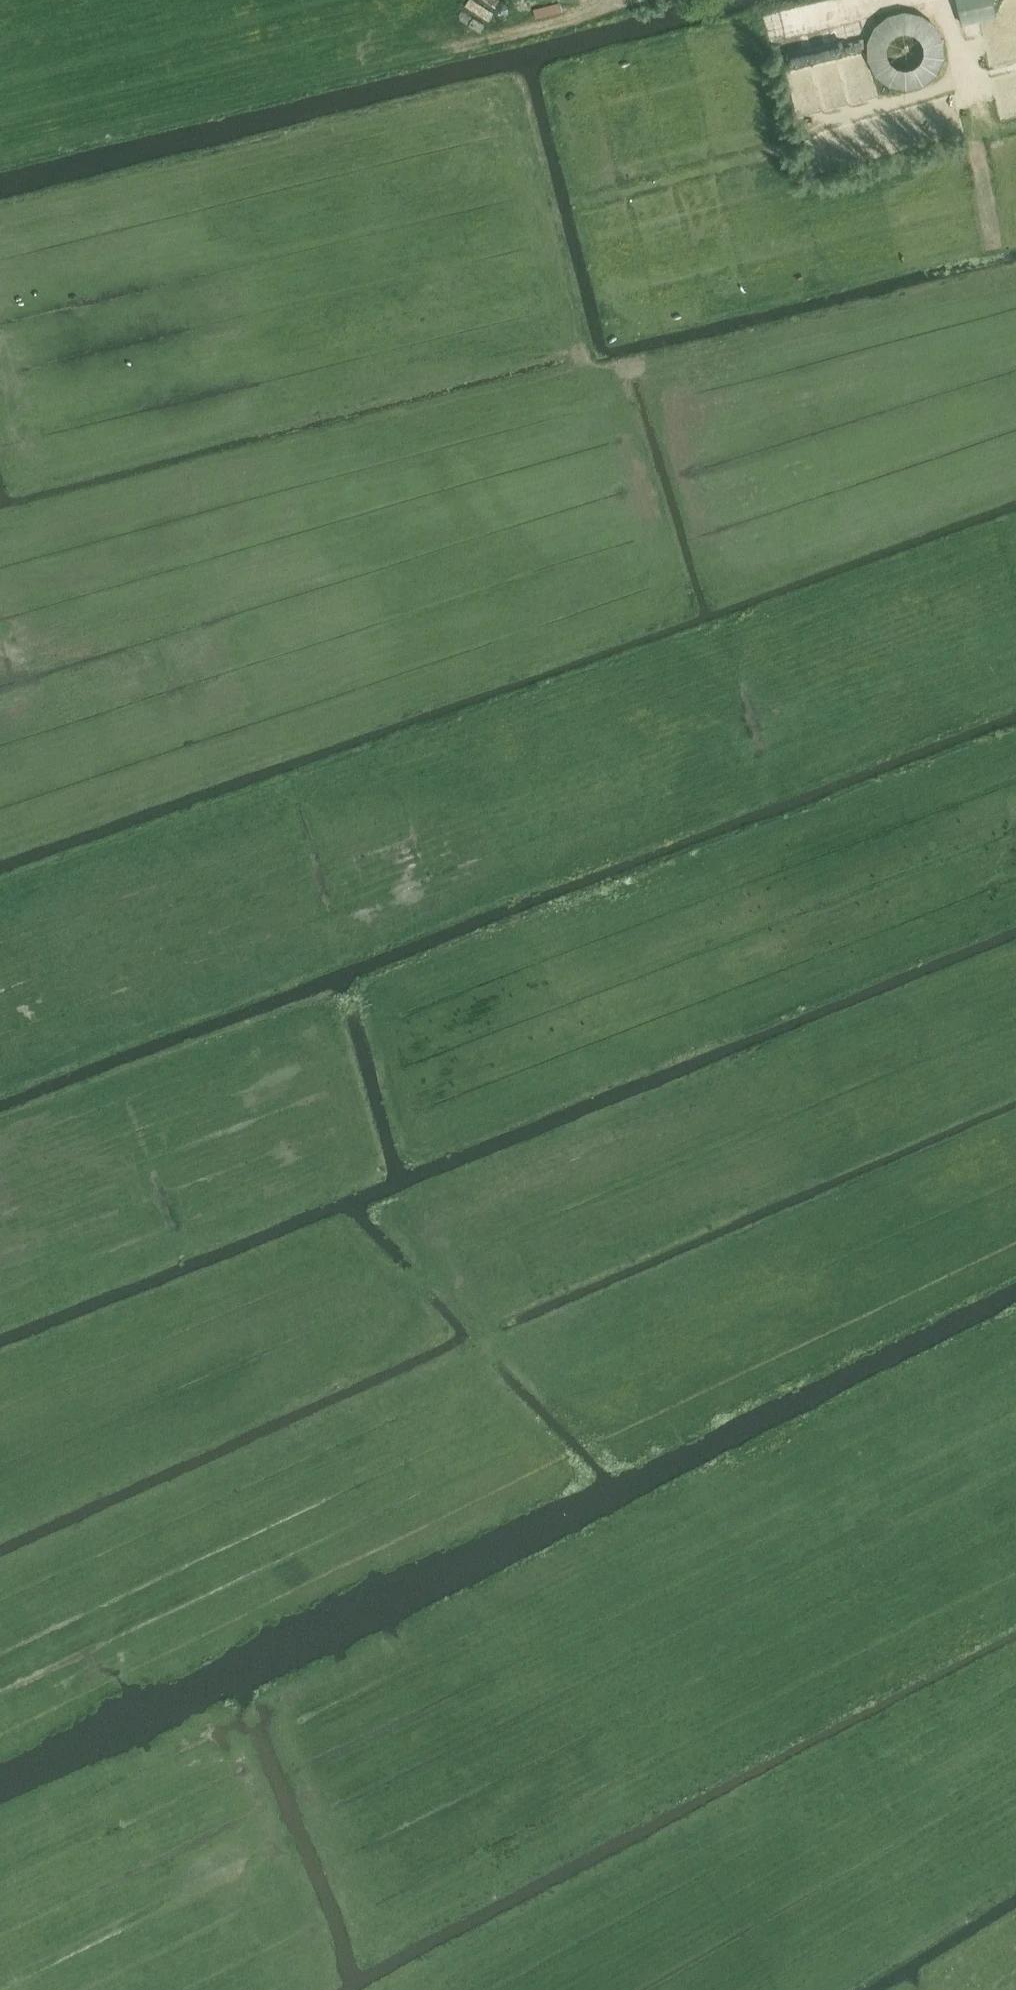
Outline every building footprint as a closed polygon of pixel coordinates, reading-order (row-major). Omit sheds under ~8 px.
[(483,18),(514,5),(512,0),(476,0),(483,18)] [(964,26),(997,19),(993,0),(959,0),(964,26)] [(950,56),(927,3),(863,31),(891,94),(943,71),(939,61),(950,56)] [(958,93),(893,108),(901,142),(966,126),(958,93)] [(893,115),(811,129),(817,164),(899,150),(893,115)]
